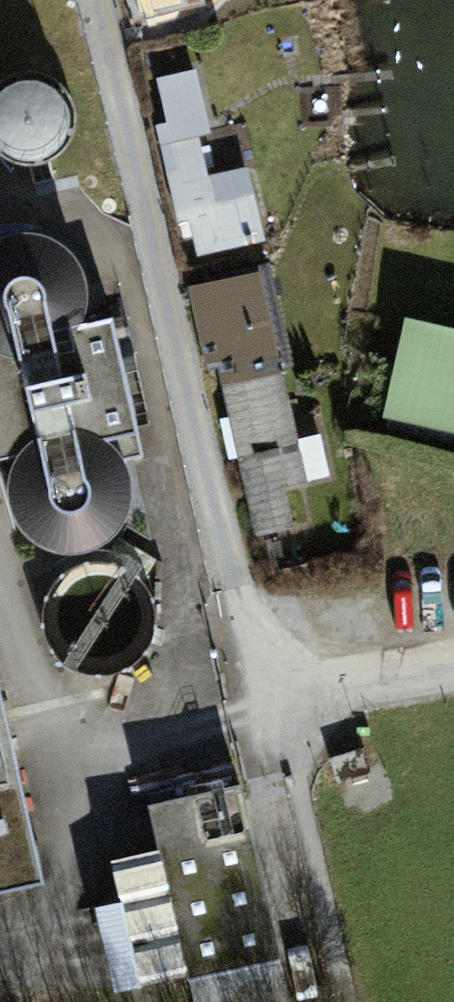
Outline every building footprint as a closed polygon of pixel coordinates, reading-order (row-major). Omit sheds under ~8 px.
[(141,11),(149,9),(152,26),(177,20),(174,4),(189,0),(138,0),(141,11)] [(194,72),(160,80),(170,123),(158,126),(184,236),(194,234),(198,251),(255,238),(240,171),(207,178),(196,134),(208,132),(194,72)] [(13,181),(28,185),(43,182),(56,173),(64,161),(68,146),(65,130),(56,117),(44,109),(28,106),(13,108),(0,117),(0,118),(0,173),(13,181)] [(21,381),(44,378),(64,366),(78,347),(84,324),(80,301),(68,281),(49,267),(26,261),(3,265),(0,266),(0,376),(21,381)] [(251,275),(191,289),(209,365),(219,363),(235,429),(225,431),(231,456),(248,452),(257,489),(299,479),(251,275)] [(409,328),(381,444),(453,461),(453,338),(409,328)] [(8,512),(10,535),(20,557),(38,573),(61,580),(85,579),(106,569),(122,551),(130,528),(129,504),(118,483),(100,467),(78,459),(54,461),(32,471),(16,489),(8,512)] [(291,522),(281,492),(251,502),(260,532),(291,522)] [(44,622),(40,645),(45,666),(58,685),(78,697),(100,700),(122,695),(140,682),(152,663),(156,641),(151,619),(138,600),(118,589),(96,585),(74,590),(56,603),(44,622)] [(42,901),(0,713),(0,910),(42,901)] [(148,825),(157,865),(107,876),(136,1001),(187,1001),(284,980),(244,803),(148,825)]
